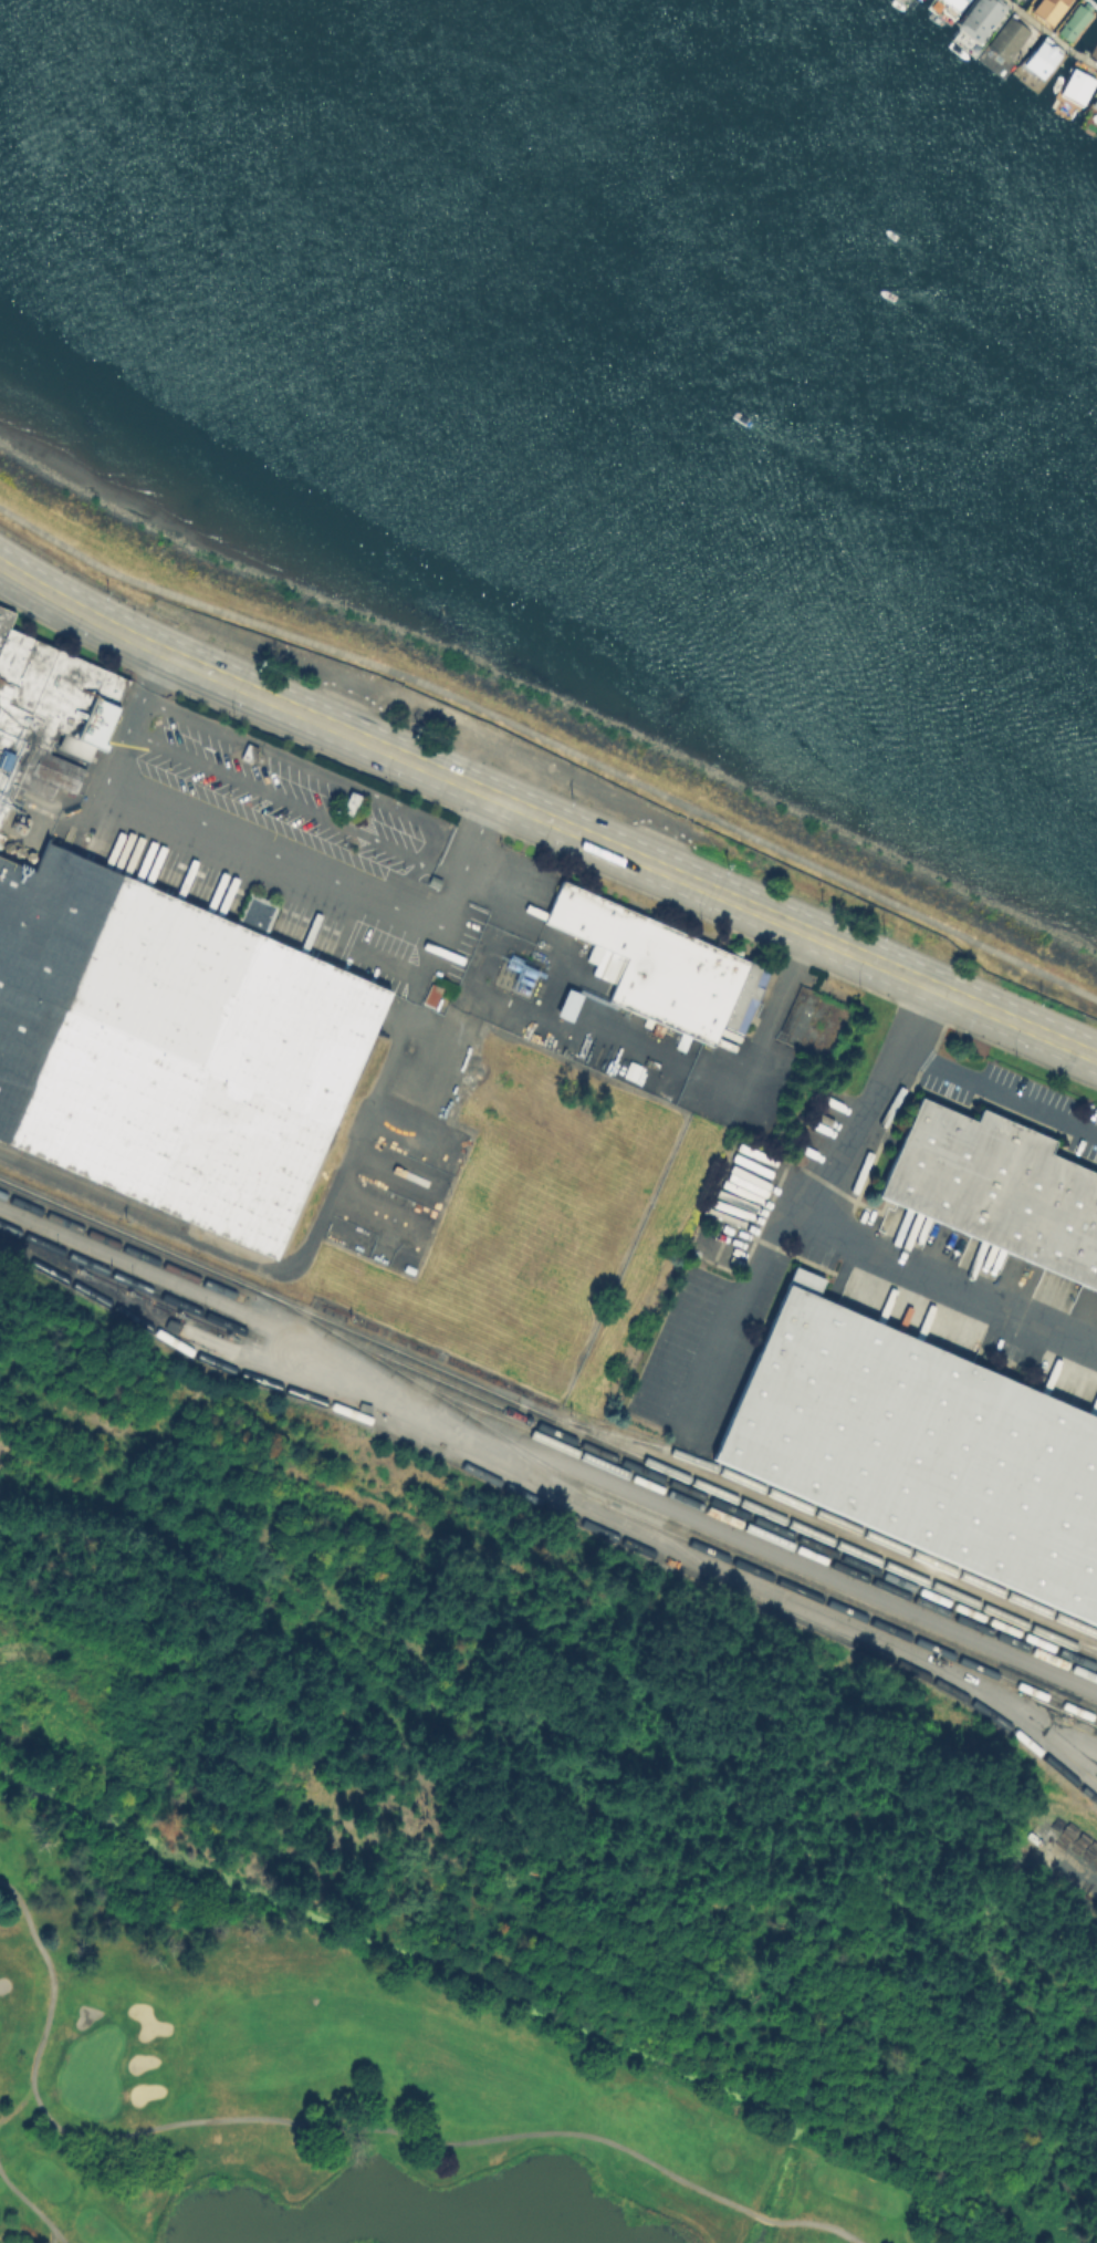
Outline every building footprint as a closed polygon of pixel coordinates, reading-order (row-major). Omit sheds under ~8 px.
[(978,43),(1004,6),(996,0),(972,0),(954,25),(978,43)] [(1048,27),(1071,0),(1030,0),(1024,7),(1048,27)] [(1068,41),(1090,12),(1077,2),(1055,31),(1068,41)] [(986,48),(1011,65),(1034,32),(1009,14),(986,48)] [(1040,79),(1062,49),(1041,35),(1020,65),(1040,79)] [(1059,93),(1081,104),(1093,79),(1071,68),(1059,93)] [(49,798),(0,777),(0,605),(13,611),(8,625),(129,677),(103,739),(107,741),(103,749),(94,745),(88,758),(56,744),(61,731),(54,728),(45,750),(85,767),(74,792),(55,783),(49,798)] [(275,1257),(0,1139),(0,856),(33,870),(45,841),(390,989),(275,1257)] [(769,968),(741,1032),(721,1025),(712,1042),(607,997),(614,982),(591,972),(595,963),(584,958),(592,942),(543,921),(561,880),(769,968)] [(1046,1150),(1096,1172),(1096,1290),(875,1193),(917,1094),(972,1118),(978,1105),(1052,1138),(1046,1150)] [(815,1296),(1096,1419),(1096,1620),(710,1452),(792,1264),(823,1278),(815,1296)]
